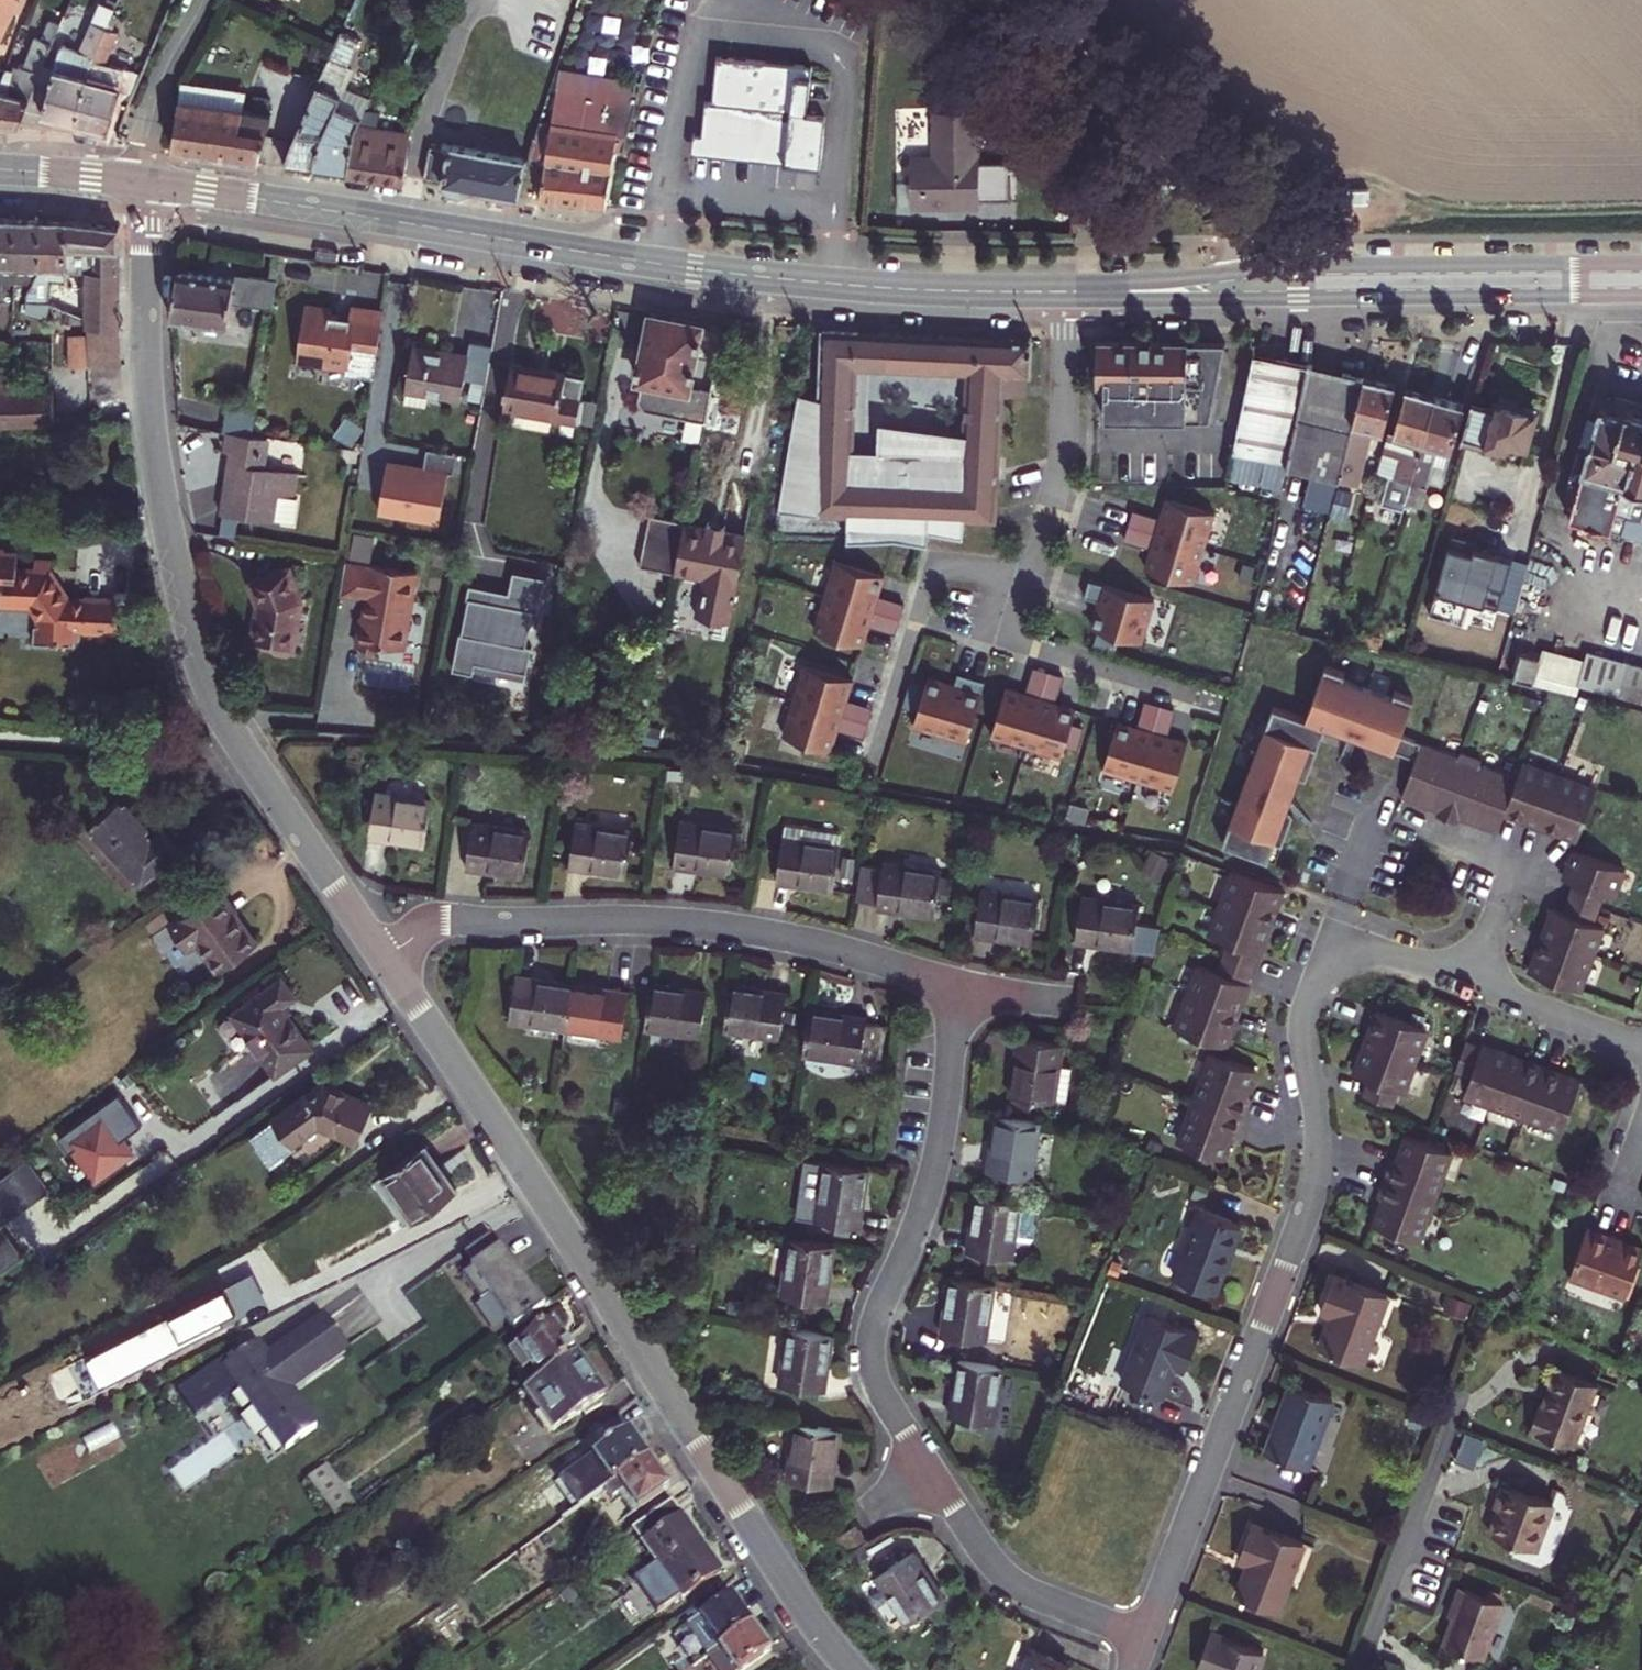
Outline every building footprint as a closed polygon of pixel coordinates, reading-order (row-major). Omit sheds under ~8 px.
[(12,9),(18,11),(22,3),(17,0),(0,0),(0,38),(12,9)] [(73,121),(74,121),(94,55),(107,26),(111,19),(116,8),(101,2),(96,14),(79,50),(64,44),(58,48),(50,82),(37,78),(25,108),(42,112),(44,113),(73,121)] [(60,23),(65,10),(55,6),(50,19),(60,23)] [(52,43),(60,23),(50,19),(41,39),(35,36),(21,72),(13,70),(7,94),(0,92),(0,123),(18,126),(25,108),(37,78),(52,43)] [(120,22),(111,19),(107,26),(117,30),(120,22)] [(140,73),(104,64),(119,30),(117,30),(107,26),(94,55),(74,121),(75,121),(104,129),(107,130),(116,95),(129,98),(140,73)] [(342,85),(349,68),(347,67),(359,39),(340,31),(335,43),(291,141),(283,165),(313,169),(338,105),(334,103),(342,85)] [(702,132),(701,143),(822,153),(827,94),(808,93),(811,62),(716,54),(712,100),(705,99),(702,132)] [(600,75),(560,68),(556,90),(597,97),(600,75)] [(550,123),(539,122),(526,159),(544,165),(539,200),(605,207),(614,150),(623,151),(636,102),(639,91),(635,90),(637,81),(600,75),(597,97),(556,90),(550,123)] [(180,82),(178,105),(241,114),(241,110),(245,91),(180,82)] [(338,105),(346,87),(342,85),(334,103),(338,105)] [(372,98),(346,87),(338,105),(363,115),(372,98)] [(271,114),(241,110),(241,114),(178,105),(172,148),(259,161),(271,114)] [(358,125),(363,115),(338,105),(313,169),(348,175),(358,127),(358,125)] [(976,164),(976,112),(933,112),(934,157),(912,157),(912,205),(976,205),(976,202),(1009,202),(1009,163),(976,164)] [(358,127),(348,175),(403,183),(404,175),(406,156),(407,152),(409,135),(358,127)] [(694,131),(692,151),(822,162),(822,153),(701,143),(702,132),(694,131)] [(429,146),(423,179),(441,182),(442,182),(449,189),(460,191),(469,187),(519,196),(526,159),(442,142),(441,148),(429,146)] [(1076,204),(1096,204),(1095,181),(1075,182),(1076,204)] [(15,218),(0,218),(0,278),(14,279),(15,265),(15,218)] [(40,219),(15,218),(15,265),(14,279),(32,279),(39,266),(40,266),(40,219)] [(64,220),(40,219),(40,266),(39,266),(32,279),(33,280),(26,291),(25,302),(26,303),(25,310),(47,317),(49,303),(50,280),(66,280),(66,270),(64,220)] [(119,323),(117,227),(115,227),(64,220),(66,270),(66,280),(66,286),(87,287),(87,319),(87,326),(89,365),(120,365),(119,330),(110,330),(110,326),(119,326),(119,323)] [(176,270),(170,316),(227,324),(231,295),(273,302),(276,280),(247,276),(246,285),(233,283),(233,278),(176,270)] [(66,286),(66,280),(50,280),(49,303),(55,306),(64,309),(66,286)] [(324,365),(348,368),(347,374),(373,378),(373,375),(383,312),(350,307),(349,317),(331,314),(332,308),(305,305),(297,357),(321,361),(324,365)] [(706,414),(723,328),(649,314),(636,379),(641,380),(637,400),(644,410),(663,413),(664,408),(676,410),(688,405),(691,411),(706,414)] [(856,332),(822,330),(819,398),(797,394),(777,511),(844,514),(844,542),(890,541),(926,547),(929,533),(963,539),(964,520),(995,521),(1000,391),(1023,392),(1024,375),(1028,375),(1030,341),(879,334),(878,368),(968,371),(965,433),(878,422),(877,451),(851,450),(855,367),(856,332)] [(878,368),(879,334),(856,332),(855,367),(878,368)] [(88,365),(86,333),(68,334),(68,366),(88,365)] [(1161,343),(1096,342),(1096,387),(1104,387),(1104,420),(1209,420),(1224,345),(1186,344),(1186,350),(1172,350),(1161,343)] [(428,392),(460,397),(467,356),(412,346),(405,388),(428,392)] [(1228,475),(1257,481),(1262,457),(1285,462),(1307,362),(1253,351),(1228,475)] [(1363,377),(1307,362),(1285,462),(1284,466),(1337,480),(1363,377)] [(580,398),(583,376),(510,363),(502,409),(556,419),(556,418),(578,422),(582,399),(580,398)] [(52,389),(15,390),(15,372),(0,373),(0,423),(53,421),(52,389)] [(1363,377),(1337,480),(1353,483),(1361,450),(1366,451),(1372,428),(1383,431),(1395,385),(1363,377)] [(425,405),(428,392),(405,388),(403,401),(425,405)] [(1434,396),(1405,388),(1387,453),(1401,457),(1395,476),(1389,475),(1380,504),(1384,505),(1379,523),(1397,528),(1405,502),(1434,396)] [(1434,396),(1405,502),(1420,506),(1431,466),(1437,446),(1451,449),(1464,404),(1434,396)] [(1500,397),(1499,401),(1517,405),(1518,402),(1500,397)] [(596,401),(582,399),(578,422),(591,424),(596,401)] [(1493,409),(1471,403),(1470,406),(1461,437),(1503,449),(1505,441),(1525,446),(1528,436),(1530,436),(1534,421),(1532,420),(1535,410),(1517,405),(1499,401),(1496,400),(1493,409)] [(664,408),(663,413),(704,421),(706,414),(691,411),(688,405),(676,410),(664,408)] [(1641,438),(1641,415),(1625,410),(1624,415),(1601,409),(1598,418),(1590,445),(1575,499),(1604,507),(1598,527),(1622,533),(1627,517),(1632,497),(1629,496),(1630,492),(1622,490),(1624,483),(1627,484),(1635,456),(1637,456),(1641,438)] [(1590,445),(1598,418),(1588,416),(1581,442),(1590,445)] [(222,511),(292,521),(296,497),(291,496),(294,472),(262,468),(266,437),(252,434),(228,431),(226,449),(231,450),(222,511)] [(1637,456),(1635,456),(1627,484),(1624,483),(1622,490),(1630,492),(1629,496),(1632,497),(1627,517),(1641,521),(1641,438),(1637,456)] [(1520,466),(1525,446),(1505,441),(1503,449),(1500,460),(1520,466)] [(427,462),(389,455),(380,509),(444,520),(456,449),(430,445),(427,462)] [(1437,446),(1431,466),(1445,470),(1451,449),(1437,446)] [(1401,457),(1387,453),(1382,473),(1389,475),(1395,476),(1401,457)] [(1284,466),(1285,462),(1262,457),(1257,481),(1280,485),(1284,466)] [(1604,507),(1575,499),(1569,518),(1598,527),(1604,507)] [(1127,526),(1154,535),(1202,550),(1212,515),(1165,500),(1158,521),(1131,512),(1127,526)] [(638,566),(674,573),(675,569),(683,525),(684,521),(649,514),(638,566)] [(744,537),(683,525),(675,569),(705,575),(735,581),(744,537)] [(1149,549),(1143,570),(1191,584),(1202,550),(1154,535),(1127,526),(1122,541),(1149,549)] [(352,532),(347,560),(368,563),(373,536),(352,532)] [(1456,533),(1433,608),(1462,617),(1486,543),(1456,533)] [(31,605),(40,618),(39,625),(35,625),(34,641),(56,642),(56,638),(73,639),(73,627),(83,628),(82,631),(115,632),(115,626),(129,627),(130,605),(116,605),(117,598),(84,597),(84,599),(67,599),(50,573),(51,561),(33,561),(33,570),(16,570),(16,555),(3,554),(3,550),(0,550),(0,604),(31,605)] [(401,647),(414,571),(368,563),(347,560),(343,559),(338,590),(366,595),(364,611),(359,615),(354,645),(376,648),(377,643),(401,647)] [(823,596),(871,610),(897,618),(902,604),(876,596),(882,575),(833,561),(823,596)] [(286,652),(290,650),(292,650),(300,601),(288,568),(249,582),(257,605),(251,643),(272,646),(275,650),(286,652)] [(1517,602),(1523,579),(1505,574),(1499,597),(1517,602)] [(735,581),(705,575),(697,612),(728,619),(735,581)] [(1151,601),(1087,581),(1082,597),(1097,601),(1089,627),(1096,630),(1090,646),(1111,652),(1116,636),(1138,643),(1151,601)] [(871,610),(823,596),(812,630),(861,645),(871,610)] [(526,684),(538,613),(468,601),(456,672),(526,684)] [(871,610),(867,624),(893,632),(897,618),(871,610)] [(1364,647),(1368,635),(1355,632),(1351,644),(1364,647)] [(752,634),(747,649),(762,654),(766,639),(752,634)] [(1381,639),(1368,635),(1364,647),(1377,651),(1381,639)] [(1587,651),(1577,684),(1641,701),(1641,666),(1587,651)] [(1532,684),(1539,658),(1520,652),(1513,678),(1532,684)] [(791,699),(839,714),(844,700),(850,680),(802,665),(791,699)] [(1323,666),(1304,719),(1324,726),(1414,758),(1420,742),(1398,735),(1412,698),(1392,691),(1390,697),(1341,679),(1343,673),(1323,666)] [(1033,668),(1024,694),(1038,699),(1047,672),(1033,668)] [(1038,699),(1023,747),(1058,758),(1073,709),(1053,703),(1061,677),(1047,672),(1038,699)] [(953,686),(926,678),(924,685),(909,681),(902,704),(900,703),(900,705),(916,710),(911,726),(964,742),(982,682),(957,674),(953,686)] [(1023,747),(1038,699),(1024,694),(1004,688),(989,736),(1023,747)] [(839,714),(791,699),(780,734),(828,749),(835,729),(839,714)] [(844,700),(839,714),(865,723),(870,708),(844,700)] [(1135,781),(1150,733),(1158,707),(1143,702),(1135,729),(1115,722),(1100,771),(1135,781)] [(1150,733),(1135,781),(1169,792),(1184,744),(1164,737),(1172,711),(1158,707),(1150,733)] [(1308,770),(1324,726),(1304,719),(1271,707),(1245,783),(1244,782),(1221,844),(1267,861),(1274,841),(1282,843),(1293,813),(1290,809),(1287,808),(1278,804),(1281,795),(1290,798),(1298,776),(1305,778),(1306,775),(1304,774),(1306,769),(1308,770)] [(839,714),(835,729),(861,737),(865,723),(839,714)] [(725,741),(722,754),(735,757),(738,744),(725,741)] [(1458,756),(1420,742),(1414,758),(1401,796),(1438,809),(1436,814),(1446,818),(1456,791),(1446,787),(1458,756)] [(1516,777),(1479,763),(1481,759),(1460,751),(1458,756),(1446,787),(1456,791),(1446,818),(1457,822),(1459,817),(1497,831),(1503,812),(1516,777)] [(1559,775),(1522,761),(1516,777),(1503,812),(1540,826),(1559,775)] [(1595,788),(1559,775),(1540,826),(1577,839),(1595,788)] [(430,801),(374,793),(368,836),(424,844),(430,801)] [(1011,793),(1007,806),(1023,811),(1027,798),(1011,793)] [(1281,795),(1278,804),(1287,808),(1290,798),(1281,795)] [(91,825),(142,882),(181,847),(161,825),(155,830),(123,796),(91,825)] [(681,822),(674,865),(730,873),(736,830),(681,822)] [(472,823),(465,866),(523,875),(530,832),(472,823)] [(574,823),(568,866),(626,874),(632,831),(574,823)] [(785,824),(783,837),(799,840),(801,827),(785,824)] [(783,837),(776,880),(832,889),(838,846),(837,845),(839,832),(801,827),(799,840),(783,837)] [(1624,868),(1573,850),(1563,878),(1573,881),(1567,896),(1599,908),(1604,893),(1614,896),(1624,868)] [(875,902),(875,905),(932,914),(939,871),(881,862),(881,866),(860,863),(855,899),(875,902)] [(1283,889),(1232,871),(1218,907),(1269,926),(1283,889)] [(214,892),(230,914),(234,911),(238,909),(222,886),(214,892)] [(980,890),(974,933),(1031,942),(1038,899),(980,890)] [(218,970),(256,943),(234,911),(230,914),(214,892),(169,924),(186,947),(197,939),(218,970)] [(1599,908),(1567,896),(1562,911),(1552,907),(1542,934),(1593,953),(1603,926),(1593,923),(1599,908)] [(1081,897),(1074,940),(1132,949),(1138,906),(1081,897)] [(1269,926),(1218,907),(1209,934),(1227,941),(1222,956),(1253,967),(1258,952),(1259,952),(1269,926)] [(1593,953),(1542,934),(1529,971),(1580,989),(1593,953)] [(1253,967),(1222,956),(1216,971),(1198,964),(1188,990),(1239,1009),(1248,983),(1247,982),(1253,967)] [(564,1027),(571,984),(515,976),(508,1019),(564,1027)] [(232,1012),(275,1073),(311,1048),(281,1005),(294,996),(282,978),(232,1012)] [(706,991),(650,983),(643,1026),(699,1034),(706,991)] [(626,992),(571,984),(564,1027),(620,1035),(626,992)] [(785,993),(729,985),(723,1028),(779,1036),(785,993)] [(1239,1009),(1188,990),(1174,1027),(1225,1046),(1239,1009)] [(867,1018),(809,1009),(803,1052),(861,1061),(861,1057),(876,1060),(882,1024),(866,1021),(867,1018)] [(1427,1029),(1376,1010),(1362,1047),(1413,1065),(1427,1029)] [(1062,1044),(1019,1037),(1010,1095),(1011,1095),(1030,1098),(1053,1101),(1053,1100),(1066,1102),(1071,1067),(1059,1065),(1062,1044)] [(1462,1094),(1488,1104),(1508,1053),(1481,1044),(1481,1045),(1466,1039),(1455,1069),(1469,1074),(1462,1094)] [(1362,1047),(1353,1073),(1367,1078),(1362,1094),(1393,1105),(1398,1090),(1404,1092),(1413,1065),(1362,1047)] [(1194,1097),(1245,1115),(1252,1096),(1246,1094),(1256,1069),(1210,1052),(1194,1097)] [(1525,1117),(1544,1066),(1508,1053),(1488,1104),(1525,1117)] [(1562,1131),(1580,1080),(1544,1066),(1525,1117),(1562,1131)] [(290,1138),(314,1121),(353,1139),(369,1103),(339,1090),(337,1095),(328,1090),(330,1086),(323,1082),(250,1134),(270,1163),(295,1145),(290,1138)] [(339,1090),(330,1086),(328,1090),(337,1095),(339,1090)] [(1030,1098),(1011,1095),(1009,1108),(1028,1110),(1030,1098)] [(121,1096),(61,1136),(92,1183),(135,1154),(123,1135),(139,1124),(121,1096)] [(1245,1115),(1194,1097),(1178,1141),(1223,1158),(1233,1132),(1238,1134),(1245,1115)] [(1038,1119),(995,1112),(987,1168),(1030,1175),(1038,1119)] [(1384,1177),(1435,1196),(1451,1151),(1405,1134),(1396,1160),(1390,1158),(1384,1177)] [(383,1175),(414,1218),(452,1190),(443,1176),(437,1180),(431,1172),(437,1168),(422,1147),(383,1175)] [(29,1157),(11,1170),(33,1202),(51,1189),(29,1157)] [(859,1226),(867,1168),(824,1162),(824,1163),(805,1160),(797,1214),(816,1217),(816,1220),(859,1226)] [(443,1176),(437,1168),(431,1172),(437,1180),(443,1176)] [(0,1178),(0,1225),(2,1224),(33,1202),(11,1170),(0,1178)] [(1435,1196),(1384,1177),(1377,1196),(1382,1198),(1373,1223),(1418,1240),(1435,1196)] [(1019,1199),(976,1193),(967,1250),(1010,1257),(1019,1199)] [(1174,1276),(1214,1292),(1241,1224),(1200,1208),(1174,1276)] [(25,1255),(2,1224),(0,1225),(0,1273),(25,1255)] [(1587,1225),(1569,1277),(1625,1297),(1641,1250),(1615,1240),(1616,1236),(1587,1225)] [(514,1331),(549,1306),(535,1287),(530,1291),(490,1235),(464,1253),(473,1267),(461,1276),(480,1303),(489,1296),(514,1331)] [(825,1300),(833,1244),(790,1238),(782,1293),(825,1300)] [(1387,1294),(1333,1273),(1320,1308),(1336,1314),(1333,1324),(1330,1322),(1320,1347),(1361,1362),(1387,1294)] [(994,1282),(950,1276),(942,1333),(985,1340),(994,1282)] [(1185,1368),(1199,1333),(1149,1314),(1123,1382),(1160,1396),(1170,1371),(1167,1370),(1170,1362),(1185,1368)] [(286,1450),(314,1429),(287,1390),(346,1348),(325,1319),(266,1361),(255,1346),(227,1366),(224,1361),(178,1394),(195,1418),(240,1386),(286,1450)] [(533,1385),(576,1355),(552,1321),(509,1351),(533,1385)] [(832,1333),(789,1326),(780,1382),(823,1388),(832,1333)] [(604,1395),(576,1355),(533,1385),(525,1391),(553,1431),(604,1395)] [(1002,1365),(959,1358),(951,1414),(994,1420),(1002,1365)] [(1573,1445),(1596,1384),(1557,1369),(1544,1404),(1539,1402),(1529,1429),(1573,1445)] [(1306,1466),(1332,1398),(1292,1383),(1266,1451),(1306,1466)] [(832,1484),(840,1428),(797,1422),(789,1477),(832,1484)] [(591,1457),(611,1485),(648,1459),(628,1430),(591,1457)] [(611,1485),(591,1457),(581,1464),(601,1492),(605,1490),(611,1485)] [(631,1514),(669,1488),(648,1459),(611,1485),(605,1490),(611,1500),(618,1495),(631,1514)] [(357,1511),(325,1467),(306,1480),(338,1524),(357,1511)] [(1489,1532),(1535,1550),(1553,1503),(1510,1487),(1502,1509),(1498,1507),(1489,1532)] [(721,1572),(672,1503),(632,1532),(642,1546),(656,1566),(643,1576),(668,1611),(721,1572)] [(857,1521),(837,1534),(848,1551),(868,1538),(857,1521)] [(1303,1541),(1251,1521),(1237,1556),(1252,1562),(1249,1571),(1246,1569),(1236,1594),(1277,1609),(1303,1541)] [(615,1565),(642,1546),(632,1532),(614,1544),(605,1550),(615,1565)] [(906,1622),(943,1599),(913,1551),(876,1574),(906,1622)] [(1482,1656),(1502,1601),(1463,1587),(1443,1642),(1482,1656)] [(711,1653),(751,1625),(730,1596),(692,1624),(694,1628),(691,1630),(708,1655),(711,1653)] [(751,1625),(711,1653),(714,1658),(710,1661),(717,1669),(743,1669),(770,1651),(751,1625)] [(1262,1650),(1210,1631),(1197,1666),(1207,1669),(1255,1669),(1262,1650)] [(700,1661),(693,1652),(668,1669),(688,1669),(691,1668),(700,1661)] [(1069,1667),(1031,1652),(1024,1669),(1068,1669),(1069,1667)]
